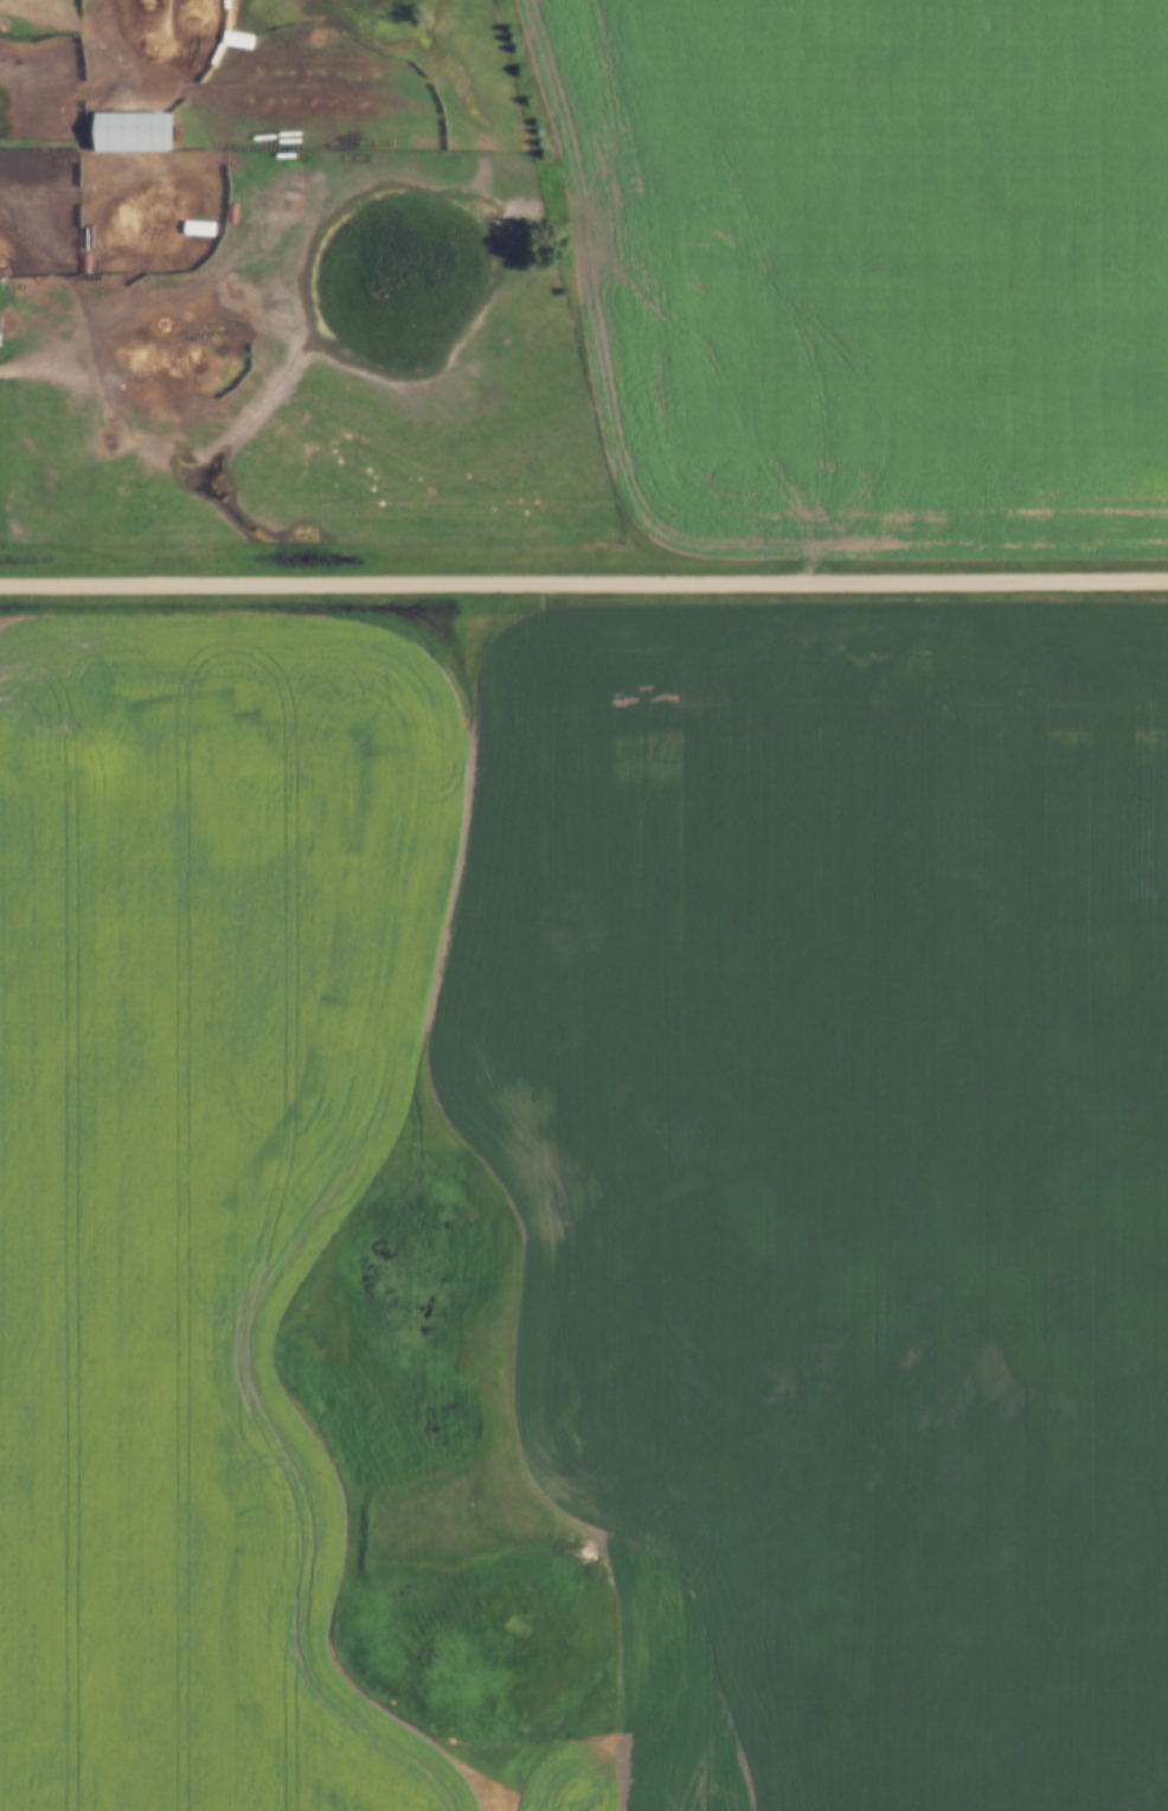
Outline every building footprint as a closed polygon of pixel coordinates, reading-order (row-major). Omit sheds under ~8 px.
[(169,116),(95,116),(95,155),(169,155),(169,116)]
